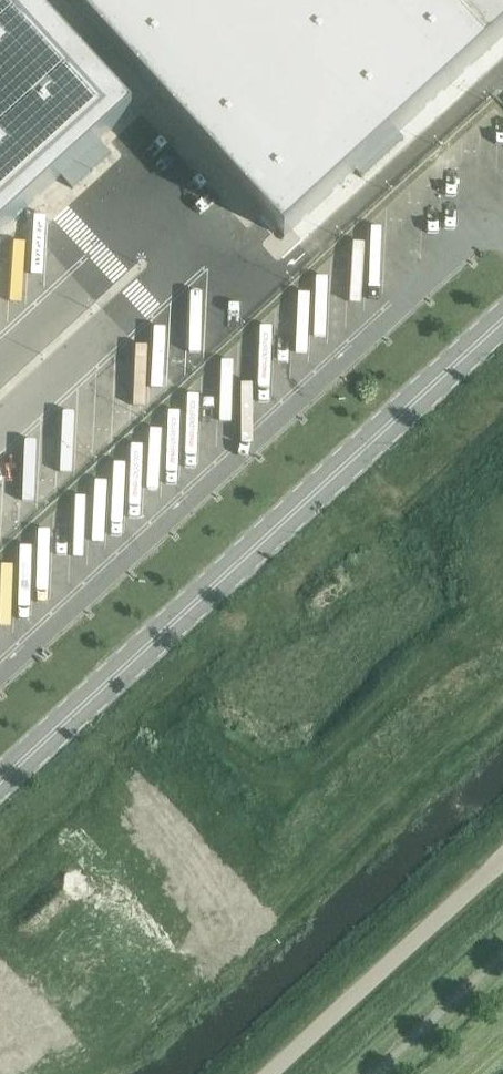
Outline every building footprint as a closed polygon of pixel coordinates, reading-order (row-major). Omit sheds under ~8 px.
[(61,177),(73,190),(111,155),(99,141),(132,112),(29,0),(0,0),(0,232),(61,177)] [(265,218),(284,238),(502,37),(502,0),(66,0),(265,218)]
